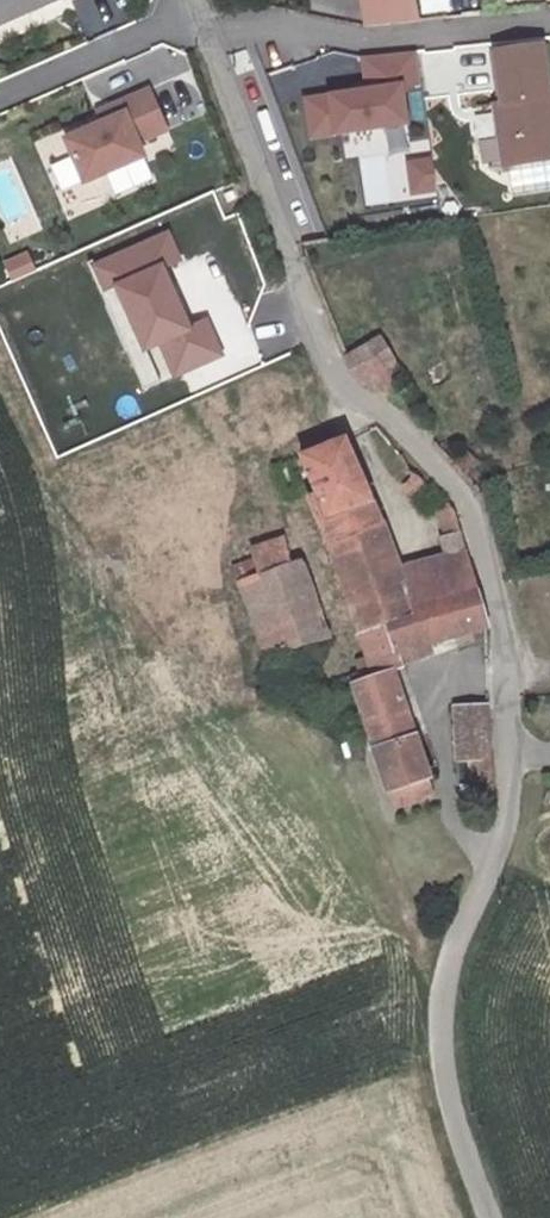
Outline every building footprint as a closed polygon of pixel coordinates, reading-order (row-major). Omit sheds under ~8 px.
[(61,0),(0,0),(0,26),(61,0)] [(424,19),(421,0),(368,0),(371,24),(424,19)] [(414,122),(410,85),(424,83),(420,44),(368,50),(372,84),(313,90),(317,132),(414,122)] [(543,46),(499,53),(502,74),(547,67),(543,46)] [(502,74),(510,117),(501,119),(510,166),(549,159),(549,86),(547,67),(502,74)] [(144,167),(139,156),(166,145),(147,100),(93,123),(97,133),(62,149),(82,195),(144,167)] [(438,156),(413,158),(416,187),(441,185),(438,156)] [(367,202),(387,199),(380,159),(361,162),(367,202)] [(408,166),(382,167),(384,199),(410,198),(408,166)] [(170,234),(98,266),(110,294),(121,289),(171,267),(183,262),(170,234)] [(5,261),(14,282),(38,271),(30,251),(5,261)] [(199,330),(171,267),(121,289),(149,352),(162,346),(199,330)] [(210,325),(199,330),(162,346),(176,377),(224,356),(210,325)] [(387,341),(353,356),(361,381),(385,390),(409,380),(387,341)] [(297,510),(353,647),(471,597),(454,532),(437,517),(427,521),(433,547),(428,549),(433,568),(389,579),(337,452),(290,471),(305,507),(297,510)] [(402,487),(401,485),(396,492),(404,499),(409,493),(402,487)] [(248,564),(250,573),(256,587),(281,579),(273,555),(248,564)] [(291,575),(281,579),(256,587),(250,573),(226,583),(260,672),(320,653),(291,575)] [(471,597),(353,647),(367,683),(370,690),(349,698),(385,803),(425,789),(387,679),(423,665),(420,658),(479,636),(471,597)] [(495,808),(487,716),(454,719),(460,769),(471,769),(476,809),(495,808)]
